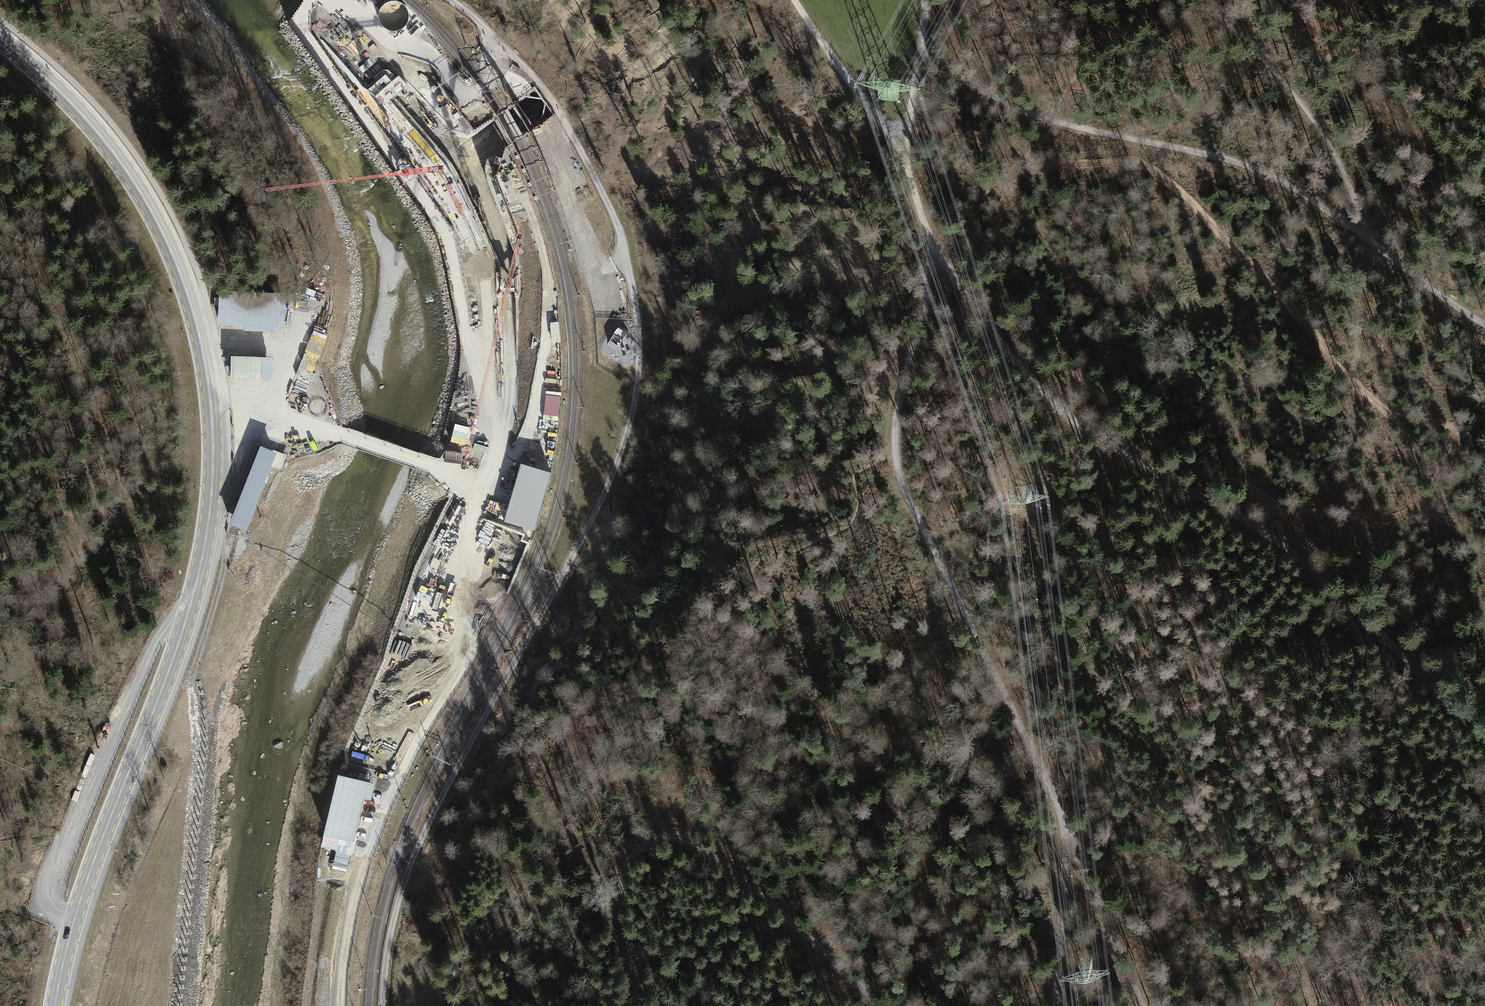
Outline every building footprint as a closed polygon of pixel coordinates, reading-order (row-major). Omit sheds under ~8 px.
[(395,2),(384,5),(379,15),(382,26),(392,31),(403,27),(408,17),(404,7),(395,2)] [(219,322),(282,325),(283,301),(220,297),(219,322)] [(551,327),(552,342),(560,341),(559,327),(551,327)] [(269,359),(231,358),(231,373),(269,374),(269,359)] [(263,445),(232,522),(247,528),(278,451),(263,445)] [(551,473),(521,465),(505,521),(534,529),(551,473)] [(1311,647),(1316,641),(1315,639),(1309,634),(1303,629),(1296,636),(1303,641),(1299,646),(1306,651),(1310,647),(1311,647)] [(366,783),(338,776),(321,847),(349,854),(366,783)]
